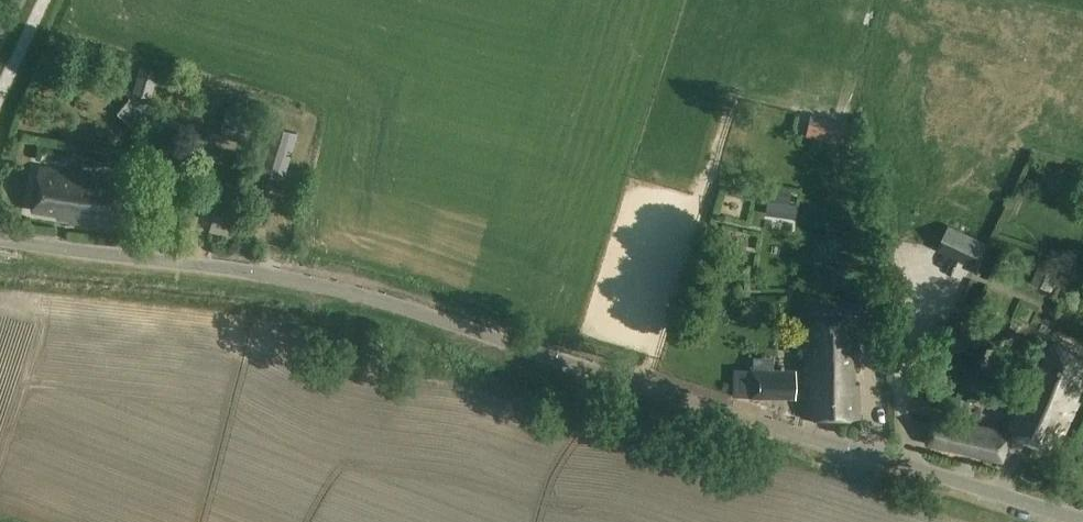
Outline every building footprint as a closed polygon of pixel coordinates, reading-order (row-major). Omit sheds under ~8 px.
[(141,68),(134,94),(150,98),(157,72),(141,68)] [(225,112),(219,135),(249,143),(259,106),(237,100),(233,114),(225,112)] [(804,137),(845,146),(849,126),(809,117),(804,137)] [(285,180),(298,133),(269,125),(256,171),(285,180)] [(118,227),(125,177),(40,166),(35,210),(70,214),(70,220),(118,227)] [(776,189),(773,202),(789,204),(791,192),(776,189)] [(129,226),(127,238),(149,241),(150,229),(129,226)] [(986,243),(948,226),(936,251),(974,269),(986,243)] [(1048,263),(1039,285),(1051,289),(1060,268),(1048,263)] [(805,416),(858,415),(858,383),(852,383),(852,368),(858,368),(857,340),(851,340),(850,311),(812,311),(812,340),(804,340),(805,416)] [(935,324),(936,352),(970,350),(969,333),(953,333),(952,324),(935,324)] [(1013,432),(1057,452),(1079,404),(1074,402),(1082,384),(1082,355),(1057,344),(1040,384),(1032,380),(1011,431),(1013,432)] [(886,352),(875,353),(875,361),(886,360),(886,352)] [(751,369),(750,398),(796,399),(797,369),(751,369)] [(935,441),(1007,459),(1013,432),(976,424),(978,412),(936,402),(933,413),(941,415),(935,441)]
